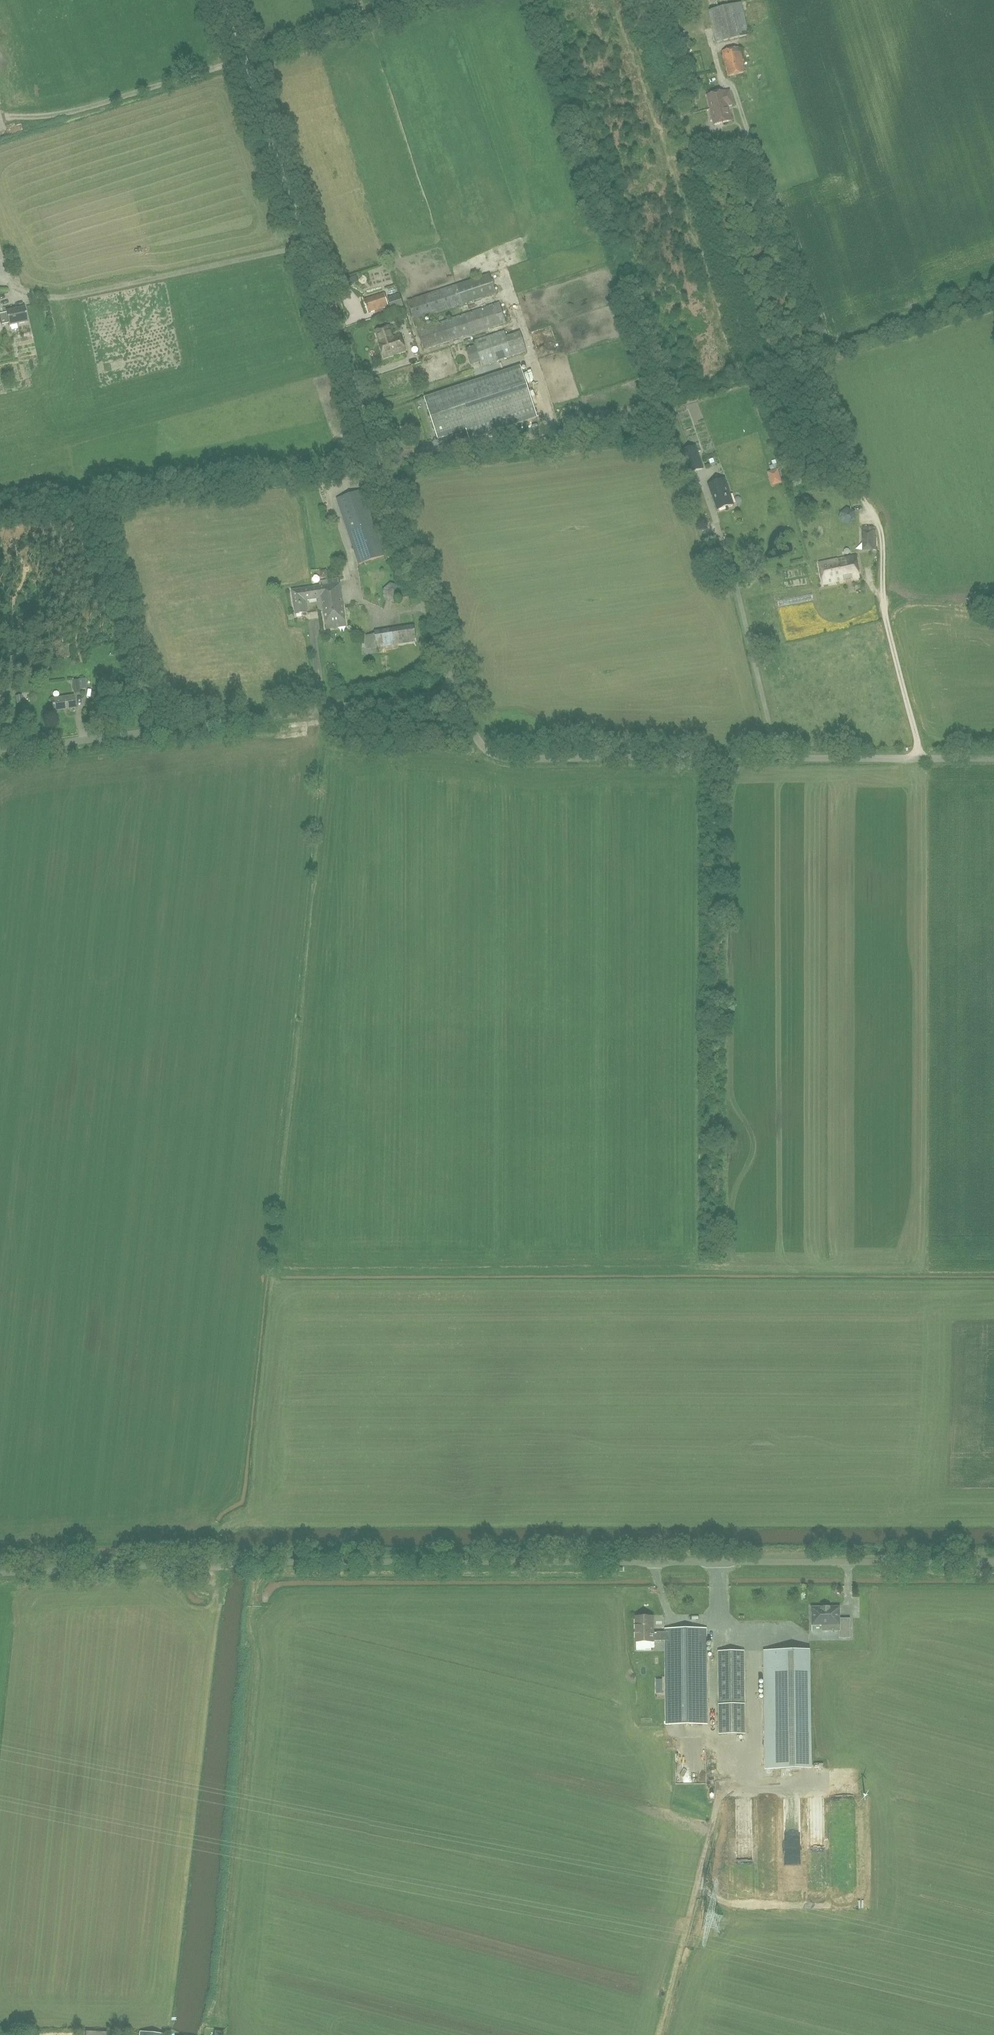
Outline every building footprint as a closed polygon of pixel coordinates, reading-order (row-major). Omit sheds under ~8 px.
[(717,44),(750,35),(742,2),(709,10),(717,44)] [(687,6),(677,9),(679,15),(689,13),(687,6)] [(728,77),(746,73),(740,47),(722,51),(728,77)] [(725,92),(707,97),(715,126),(732,121),(728,106),(733,105),(729,92),(725,93),(725,92)] [(408,301),(415,320),(496,291),(489,272),(408,301)] [(384,294),(365,300),(369,313),(388,306),(384,294)] [(404,308),(399,294),(388,298),(393,312),(404,308)] [(417,331),(424,350),(506,323),(500,304),(417,331)] [(2,330),(1,325),(9,323),(9,326),(28,322),(24,308),(6,312),(7,314),(0,315),(0,331),(2,330)] [(390,326),(375,330),(379,341),(378,341),(384,358),(406,351),(400,334),(393,337),(390,326)] [(505,331),(473,342),(481,366),(527,351),(521,332),(507,337),(505,331)] [(471,440),(537,418),(520,367),(425,398),(439,440),(468,430),(471,440)] [(666,423),(677,420),(675,414),(664,417),(666,423)] [(391,431),(394,439),(402,436),(401,435),(399,429),(391,431)] [(699,443),(710,440),(707,432),(696,435),(699,443)] [(690,473),(703,468),(696,446),(682,450),(690,473)] [(767,472),(772,486),(782,483),(777,469),(767,472)] [(808,474),(788,484),(792,492),(812,482),(808,474)] [(725,479),(709,484),(718,510),(734,504),(725,479)] [(362,490),(337,499),(359,564),(384,556),(362,490)] [(325,506),(335,503),(332,493),(322,497),(325,506)] [(349,545),(344,525),(337,527),(342,547),(349,545)] [(876,537),(873,537),(873,527),(863,527),(863,544),(868,544),(868,551),(876,551),(876,537)] [(877,555),(870,561),(876,568),(883,562),(877,555)] [(856,557),(819,563),(823,585),(860,579),(856,557)] [(882,574),(882,587),(898,586),(898,573),(882,574)] [(322,603),(318,604),(319,612),(324,611),(326,629),(346,626),(342,601),(340,588),(339,579),(319,582),(320,587),(322,603)] [(399,596),(397,581),(380,585),(383,599),(399,596)] [(358,585),(360,600),(372,598),(370,584),(358,585)] [(322,603),(320,587),(292,591),(295,615),(307,614),(305,601),(317,599),(318,604),(322,603)] [(377,648),(417,641),(415,625),(375,631),(377,648)] [(60,658),(70,657),(68,643),(58,645),(60,658)] [(74,696),(52,700),(53,711),(76,708),(74,696)] [(851,1619),(840,1619),(840,1607),(812,1608),(812,1625),(823,1625),(823,1631),(839,1631),(839,1639),(851,1639),(851,1619)] [(665,1633),(665,1632),(653,1632),(653,1616),(636,1616),(636,1642),(653,1642),(653,1641),(665,1641),(665,1639),(665,1633)] [(665,1639),(665,1641),(666,1724),(707,1724),(706,1628),(665,1628),(665,1632),(665,1633),(665,1639)] [(766,1768),(810,1768),(809,1650),(764,1651),(764,1671),(766,1671),(766,1768)] [(744,1651),(719,1651),(719,1734),(745,1734),(744,1651)] [(733,1849),(747,1849),(747,1840),(734,1840),(733,1849)]
